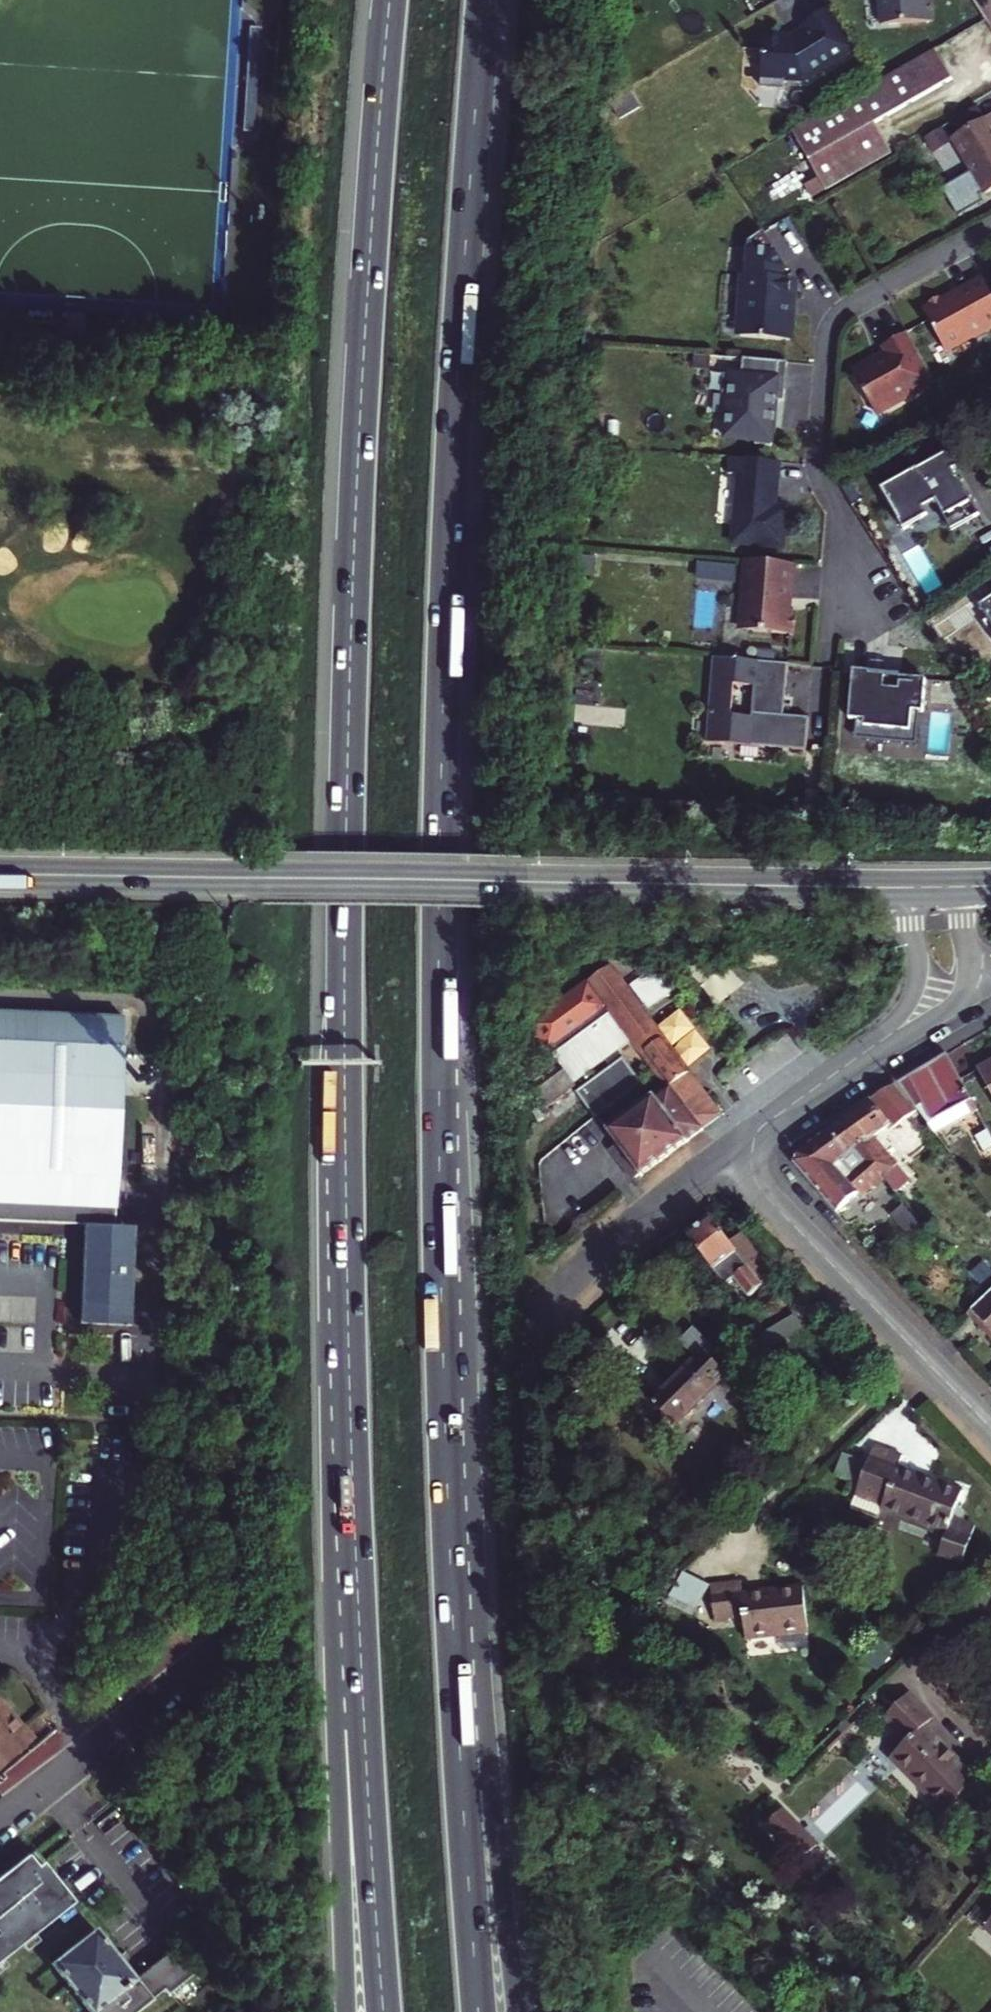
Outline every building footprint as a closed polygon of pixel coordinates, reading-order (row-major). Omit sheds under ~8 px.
[(882,24),(934,21),(932,0),(880,0),(882,24)] [(785,81),(804,82),(857,51),(830,8),(803,24),(804,26),(806,29),(798,34),(798,39),(787,38),(787,35),(765,33),(761,86),(784,88),(785,81)] [(791,35),(787,35),(787,38),(798,39),(798,34),(806,29),(804,26),(791,35)] [(829,187),(895,148),(878,120),(956,75),(939,46),(795,129),(822,175),(829,187)] [(958,110),(969,128),(990,115),(990,112),(982,96),(958,110)] [(960,134),(979,166),(951,182),(968,211),(990,197),(990,189),(990,115),(960,134)] [(941,126),(923,138),(933,153),(951,142),(941,126)] [(829,187),(822,175),(810,182),(817,194),(829,187)] [(748,241),(740,336),(789,340),(791,314),(788,313),(791,279),(784,279),(785,268),(763,233),(748,241)] [(944,302),(930,309),(932,312),(926,316),(946,353),(973,338),(975,341),(990,332),(990,295),(985,283),(945,305),(944,302)] [(854,373),(875,412),(934,380),(908,332),(885,345),(891,356),(881,361),(878,360),(854,373)] [(755,444),(771,446),(775,400),(784,400),(787,362),(743,358),(741,376),(724,374),(723,395),(728,395),(725,438),(755,440),(755,444)] [(946,454),(882,488),(901,521),(917,512),(917,513),(920,512),(920,510),(936,501),(945,517),(972,502),(959,477),(956,478),(953,472),(955,471),(946,454)] [(779,461),(729,457),(728,474),(738,474),(732,543),(783,547),(786,507),(775,507),(779,461)] [(945,517),(953,531),(980,515),(972,502),(945,517)] [(917,512),(901,521),(905,529),(928,516),(924,508),(920,510),(920,512),(917,513),(917,512)] [(791,594),(793,563),(743,559),(741,588),(747,593),(745,597),(742,630),(792,634),(794,610),(786,610),(788,593),(791,594)] [(990,625),(990,599),(979,607),(990,625)] [(713,657),(706,741),(806,750),(808,717),(783,715),(788,663),(713,657)] [(853,671),(849,719),(856,720),(864,721),(864,727),(884,728),(884,732),(909,733),(911,711),(919,711),(922,712),(925,679),(900,677),(899,683),(884,681),(884,676),(869,674),(869,672),(853,671)] [(980,702),(985,709),(990,706),(990,695),(980,702)] [(916,743),(919,711),(911,711),(909,733),(884,732),(884,728),(864,727),(864,721),(856,720),(855,739),(916,743)] [(632,1040),(668,1085),(669,1085),(671,1088),(671,1087),(704,1131),(723,1116),(610,967),(530,1027),(554,1060),(527,1080),(548,1108),(575,1088),(573,1084),(632,1040)] [(79,1216),(74,1315),(125,1317),(130,1218),(110,1217),(120,1009),(0,1003),(0,1213),(79,1216)] [(575,1090),(604,1125),(624,1109),(619,1103),(643,1084),(619,1055),(575,1090)] [(896,1088),(914,1112),(922,1108),(932,1127),(964,1109),(970,1118),(977,1115),(947,1058),(896,1088)] [(978,1075),(990,1100),(990,1068),(978,1075)] [(642,1178),(704,1131),(698,1123),(671,1087),(671,1088),(669,1085),(668,1085),(672,1092),(612,1138),(620,1149),(641,1176),(642,1178)] [(875,1100),(891,1127),(893,1129),(910,1118),(894,1089),(875,1100)] [(875,1100),(825,1135),(843,1159),(854,1151),(883,1184),(892,1195),(905,1185),(893,1170),(895,1168),(890,1162),(885,1166),(868,1141),(891,1127),(875,1100)] [(987,1134),(976,1140),(985,1157),(990,1154),(990,1142),(987,1134)] [(793,1169),(835,1217),(867,1189),(872,1194),(883,1184),(854,1151),(843,1159),(825,1135),(794,1157),(793,1169)] [(620,1149),(616,1153),(636,1180),(641,1176),(620,1149)] [(711,1220),(688,1238),(727,1288),(738,1279),(753,1298),(780,1278),(743,1234),(729,1244),(713,1222),(711,1220)] [(967,1315),(990,1342),(990,1293),(967,1315)] [(653,1405),(676,1427),(727,1375),(704,1353),(653,1405)] [(949,1535),(964,1491),(900,1469),(905,1457),(876,1447),(858,1495),(885,1505),(883,1512),(949,1535)] [(679,1571),(669,1596),(698,1608),(708,1583),(679,1571)] [(747,1619),(748,1639),(809,1634),(805,1587),(745,1593),(744,1582),(714,1584),(717,1621),(747,1619)] [(908,1695),(886,1717),(908,1739),(890,1756),(945,1813),(978,1780),(924,1727),(932,1719),(908,1695)] [(39,1742),(5,1700),(0,1704),(0,1774),(39,1742)] [(27,1854),(0,1876),(0,1961),(73,1901),(41,1862),(36,1866),(27,1854)] [(51,1964),(88,2011),(136,2011),(164,1990),(168,1995),(197,1972),(177,1947),(134,1980),(95,1930),(51,1964)]
